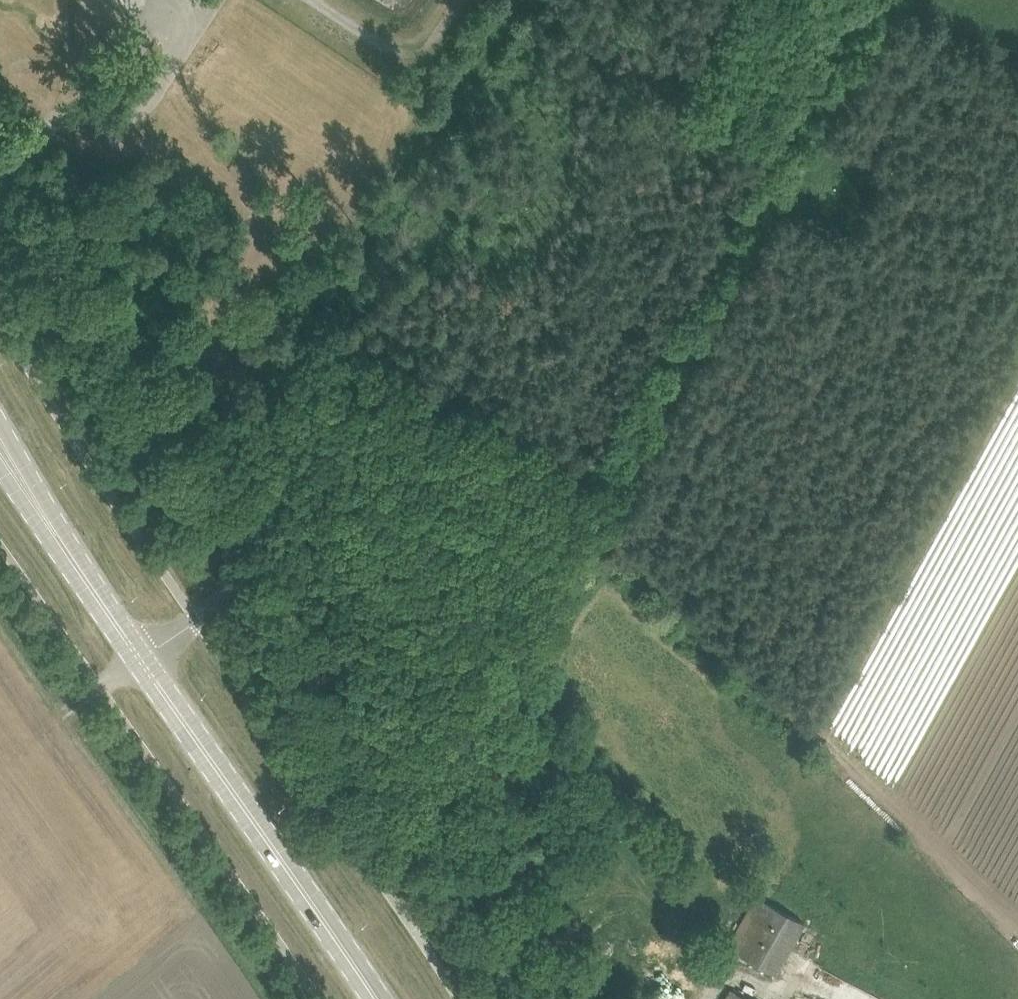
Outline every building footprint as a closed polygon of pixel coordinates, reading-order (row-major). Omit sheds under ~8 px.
[(756,897),(727,947),(745,957),(776,976),(805,925),(802,923),(810,910),(792,901),(786,914),(756,897)] [(731,990),(726,998),(747,998),(731,990)]
